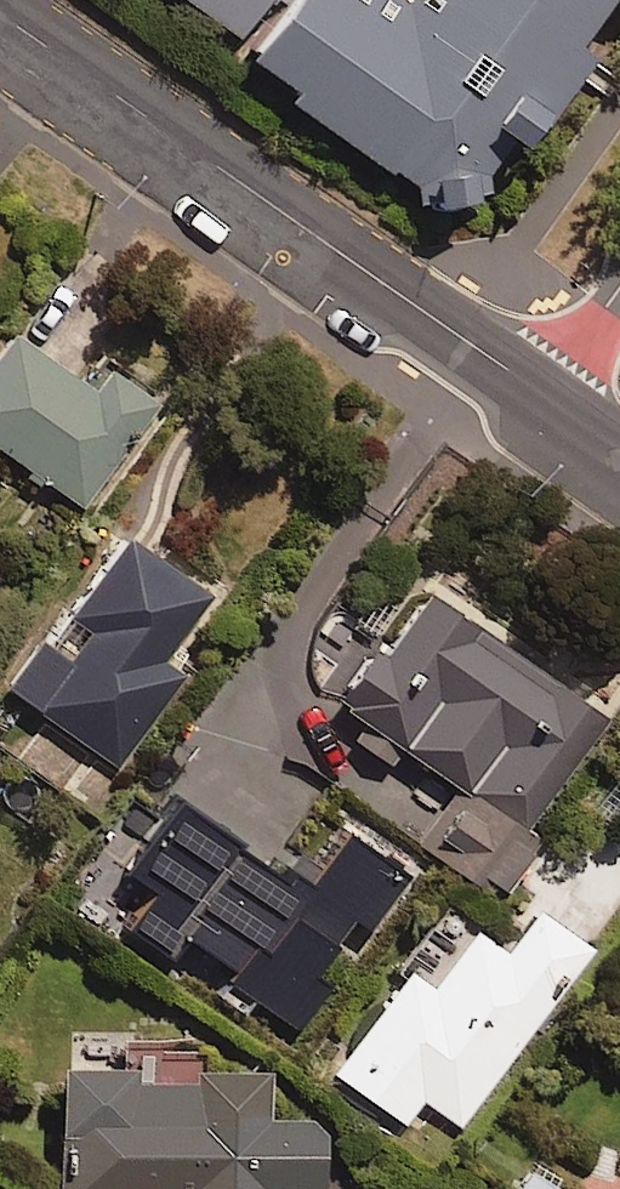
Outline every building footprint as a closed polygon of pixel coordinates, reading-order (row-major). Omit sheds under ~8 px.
[(252,10),(259,0),(239,0),(252,10)] [(269,2),(496,166),(616,0),(271,0),(269,2)] [(0,315),(0,441),(78,495),(152,389),(98,351),(83,372),(0,315)] [(115,519),(37,633),(30,628),(0,672),(0,681),(114,759),(177,667),(153,650),(202,579),(115,519)] [(366,621),(322,683),(366,714),(352,735),(388,760),(401,742),(460,782),(421,838),(482,880),(603,706),(418,578),(381,632),(366,621)] [(285,860),(280,857),(275,865),(157,792),(118,857),(149,876),(123,918),(165,945),(178,925),(233,959),(223,975),(294,1020),(323,973),(314,967),(347,913),(368,926),(404,868),(339,827),(317,863),(293,848),(285,860)] [(583,931),(526,892),(496,936),(466,915),(425,975),(401,958),(326,1067),(400,1117),(417,1093),(455,1119),(583,931)] [(146,1044),(48,1046),(50,1118),(62,1137),(63,1188),(260,1188),(260,1182),(317,1181),(315,1104),(259,1105),(258,1054),(146,1057),(146,1044)] [(530,1160),(512,1186),(517,1188),(574,1188),(530,1160)]
